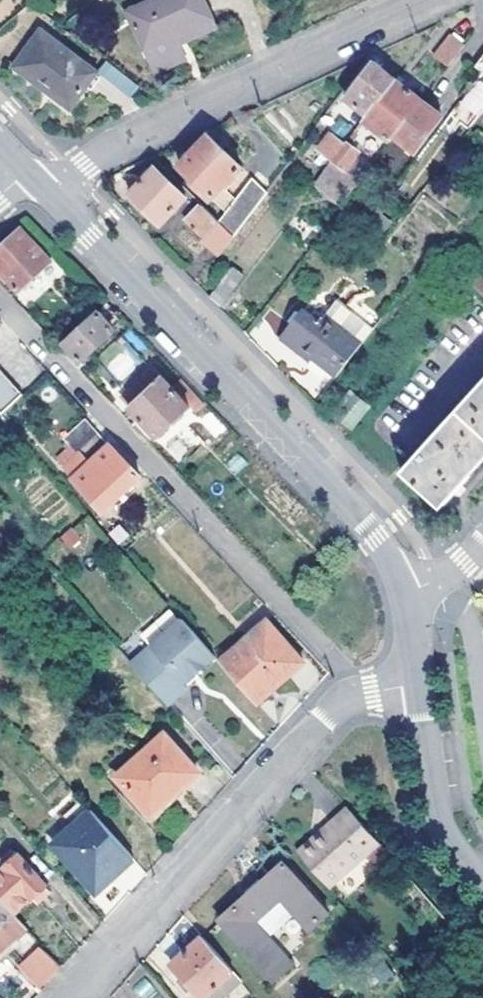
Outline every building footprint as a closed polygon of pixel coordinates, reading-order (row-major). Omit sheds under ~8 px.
[(175,34),(210,18),(202,0),(152,0),(128,11),(155,71),(185,57),(175,34)] [(97,73),(41,31),(13,69),(69,108),(83,90),(92,79),(97,73)] [(459,54),(464,48),(452,38),(436,56),(449,67),(459,54)] [(465,106),(479,118),(482,112),(482,58),(476,67),(482,72),(459,101),(465,106)] [(346,98),(369,115),(395,80),(374,64),(346,98)] [(97,83),(92,79),(83,90),(88,94),(97,83)] [(422,100),(395,80),(369,115),(364,121),(390,142),(394,137),(422,100)] [(442,116),(422,100),(394,137),(415,153),(442,116)] [(318,152),(332,163),(346,145),(353,135),(339,124),(318,152)] [(209,200),(241,168),(209,136),(178,165),(193,180),(191,182),(209,200)] [(357,153),(346,145),(332,163),(315,185),(340,205),(359,182),(343,170),(357,153)] [(185,197),(156,168),(128,196),(159,225),(185,197)] [(257,173),(217,223),(233,239),(274,185),(257,173)] [(217,223),(200,205),(186,220),(207,242),(204,245),(218,258),(233,239),(217,223)] [(48,260),(21,230),(0,249),(0,272),(28,301),(45,284),(35,273),(48,260)] [(208,298),(221,309),(239,285),(226,275),(208,298)] [(473,285),(482,294),(482,275),(473,285)] [(107,303),(103,298),(99,303),(103,307),(107,303)] [(336,380),(375,329),(337,299),(317,325),(298,350),(294,355),(307,364),(310,360),(336,380)] [(107,303),(103,307),(107,312),(112,307),(107,303)] [(289,328),(299,315),(292,310),(283,322),(289,328)] [(289,328),(282,336),(298,350),(317,325),(301,312),(299,315),(289,328)] [(113,331),(96,313),(63,345),(80,362),(113,331)] [(129,329),(98,359),(118,381),(150,351),(129,329)] [(298,350),(282,336),(278,341),(294,355),(298,350)] [(2,415),(24,394),(0,368),(0,413),(2,415)] [(170,389),(150,369),(119,397),(128,406),(127,409),(155,436),(184,410),(187,407),(170,389)] [(179,381),(170,389),(187,407),(184,410),(197,423),(206,413),(194,402),(196,400),(179,381)] [(402,472),(441,508),(482,462),(482,384),(402,472)] [(350,433),(368,410),(349,394),(331,416),(350,433)] [(108,446),(86,423),(72,436),(93,460),(73,479),(104,513),(140,477),(112,446),(108,446)] [(183,686),(215,658),(213,655),(182,620),(131,666),(167,706),(186,689),(183,686)] [(268,623),(220,664),(253,703),(285,675),(288,678),(304,664),(268,623)] [(151,816),(198,774),(165,737),(117,778),(151,816)] [(348,809),(316,838),(320,843),(352,814),(348,809)] [(90,811),(88,813),(52,845),(96,895),(134,861),(90,811)] [(331,890),(381,846),(352,814),(320,843),(316,838),(298,854),(331,890)] [(335,887),(343,896),(386,860),(378,850),(335,887)] [(33,871),(15,852),(1,864),(4,868),(0,871),(0,899),(1,900),(33,871)] [(275,982),(292,965),(254,924),(279,901),(308,931),(327,914),(284,865),(220,922),(275,982)] [(49,889),(33,871),(1,900),(14,914),(31,898),(35,902),(49,889)] [(0,900),(0,949),(25,927),(14,914),(1,900),(0,900)] [(203,937),(171,966),(200,997),(205,997),(234,971),(203,937)] [(60,965),(41,945),(20,965),(41,987),(60,965)] [(158,988),(140,980),(134,994),(145,997),(153,997),(158,988)]
